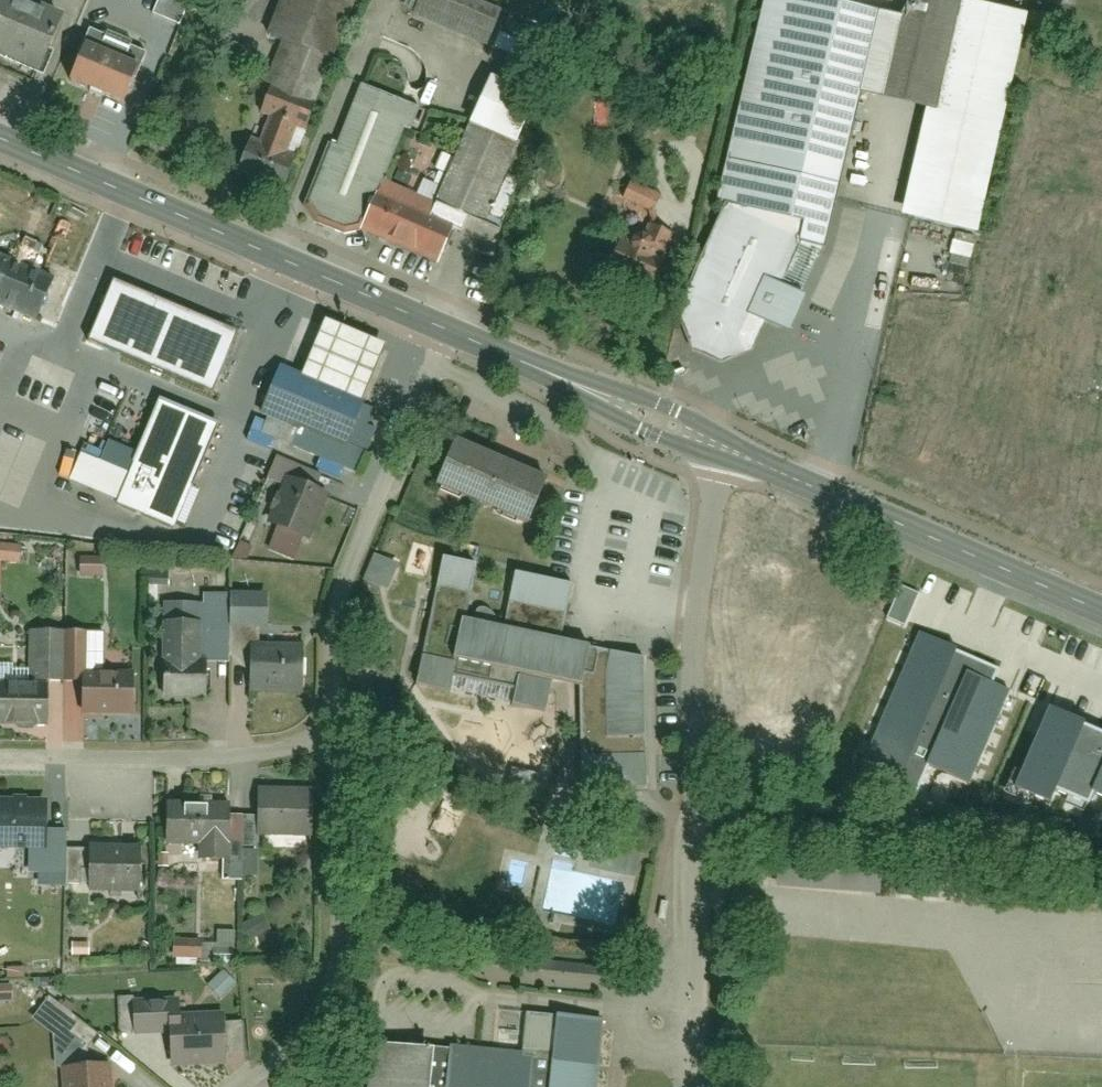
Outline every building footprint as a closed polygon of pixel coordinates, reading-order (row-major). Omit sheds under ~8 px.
[(35,74),(61,14),(35,2),(31,0),(0,0),(0,59),(35,74)] [(273,89),(319,109),(365,0),(293,0),(278,36),(293,43),(273,89)] [(414,20),(494,52),(507,18),(461,0),(422,0),(414,20)] [(877,15),(813,0),(765,0),(715,206),(727,206),(724,213),(679,314),(689,350),(721,364),(750,355),(762,326),(789,336),(803,304),(780,289),(800,246),(824,252),(877,15)] [(952,1),(950,0),(911,0),(906,21),(877,15),(859,98),(927,113),(952,1)] [(978,236),(1029,18),(952,1),(927,113),(901,218),(978,236)] [(91,42),(70,87),(125,112),(146,66),(91,42)] [(335,140),(309,209),(363,229),(410,103),(366,87),(345,144),(335,140)] [(229,178),(280,200),(315,120),(264,98),(229,178)] [(530,150),(472,124),(436,202),(494,228),(530,150)] [(388,197),(373,229),(411,247),(448,264),(463,232),(388,197)] [(624,235),(603,282),(653,305),(674,258),(624,235)] [(9,260),(0,257),(0,282),(9,260)] [(0,282),(0,307),(38,323),(56,280),(9,260),(0,282)] [(113,282),(88,343),(212,395),(237,334),(113,282)] [(348,443),(360,412),(364,413),(387,346),(322,323),(303,376),(282,367),(265,410),(348,443)] [(117,509),(174,532),(217,427),(160,404),(130,477),(119,504),(117,509)] [(541,473),(452,439),(432,489),(521,524),(541,473)] [(119,504),(130,477),(80,457),(69,484),(119,504)] [(328,493),(284,474),(255,540),(299,560),(328,493)] [(477,563),(442,558),(418,687),(547,712),(555,682),(584,688),(583,744),(648,743),(645,657),(563,640),(575,583),(515,571),(504,629),(466,622),(477,563)] [(815,606),(760,583),(729,657),(763,671),(782,626),(803,635),(815,606)] [(205,626),(162,625),(160,699),(203,700),(205,656),(205,626)] [(228,626),(205,626),(205,656),(227,657),(228,626)] [(46,684),(5,684),(5,724),(57,725),(58,684),(77,684),(78,630),(46,629),(46,684)] [(113,631),(90,631),(91,711),(150,710),(150,670),(113,670),(113,631)] [(920,634),(865,761),(899,775),(893,788),(914,798),(928,767),(968,784),(1009,691),(993,684),(1000,669),(920,634)] [(250,656),(250,697),(308,697),(308,656),(250,656)] [(1015,790),(1048,805),(1054,792),(1088,807),(1093,796),(1101,800),(1101,732),(1050,709),(1015,790)] [(265,833),(265,854),(308,854),(308,834),(310,834),(311,787),(254,786),(253,833),(265,833)] [(0,797),(0,844),(59,844),(59,798),(0,797)] [(164,805),(163,844),(227,845),(228,806),(164,805)] [(84,854),(84,885),(133,886),(133,846),(84,846),(84,854)] [(765,852),(763,885),(957,900),(960,868),(765,852)] [(84,854),(65,854),(65,890),(84,891),(84,885),(84,854)] [(603,967),(503,960),(501,987),(601,994),(603,967)] [(174,1036),(175,1065),(227,1063),(225,1011),(180,1013),(180,1002),(136,1002),(136,1035),(174,1036)] [(369,1086),(599,1086),(604,1021),(524,1014),(521,1055),(373,1041),(369,1086)] [(117,1072),(65,1071),(65,1086),(116,1086),(117,1072)]
